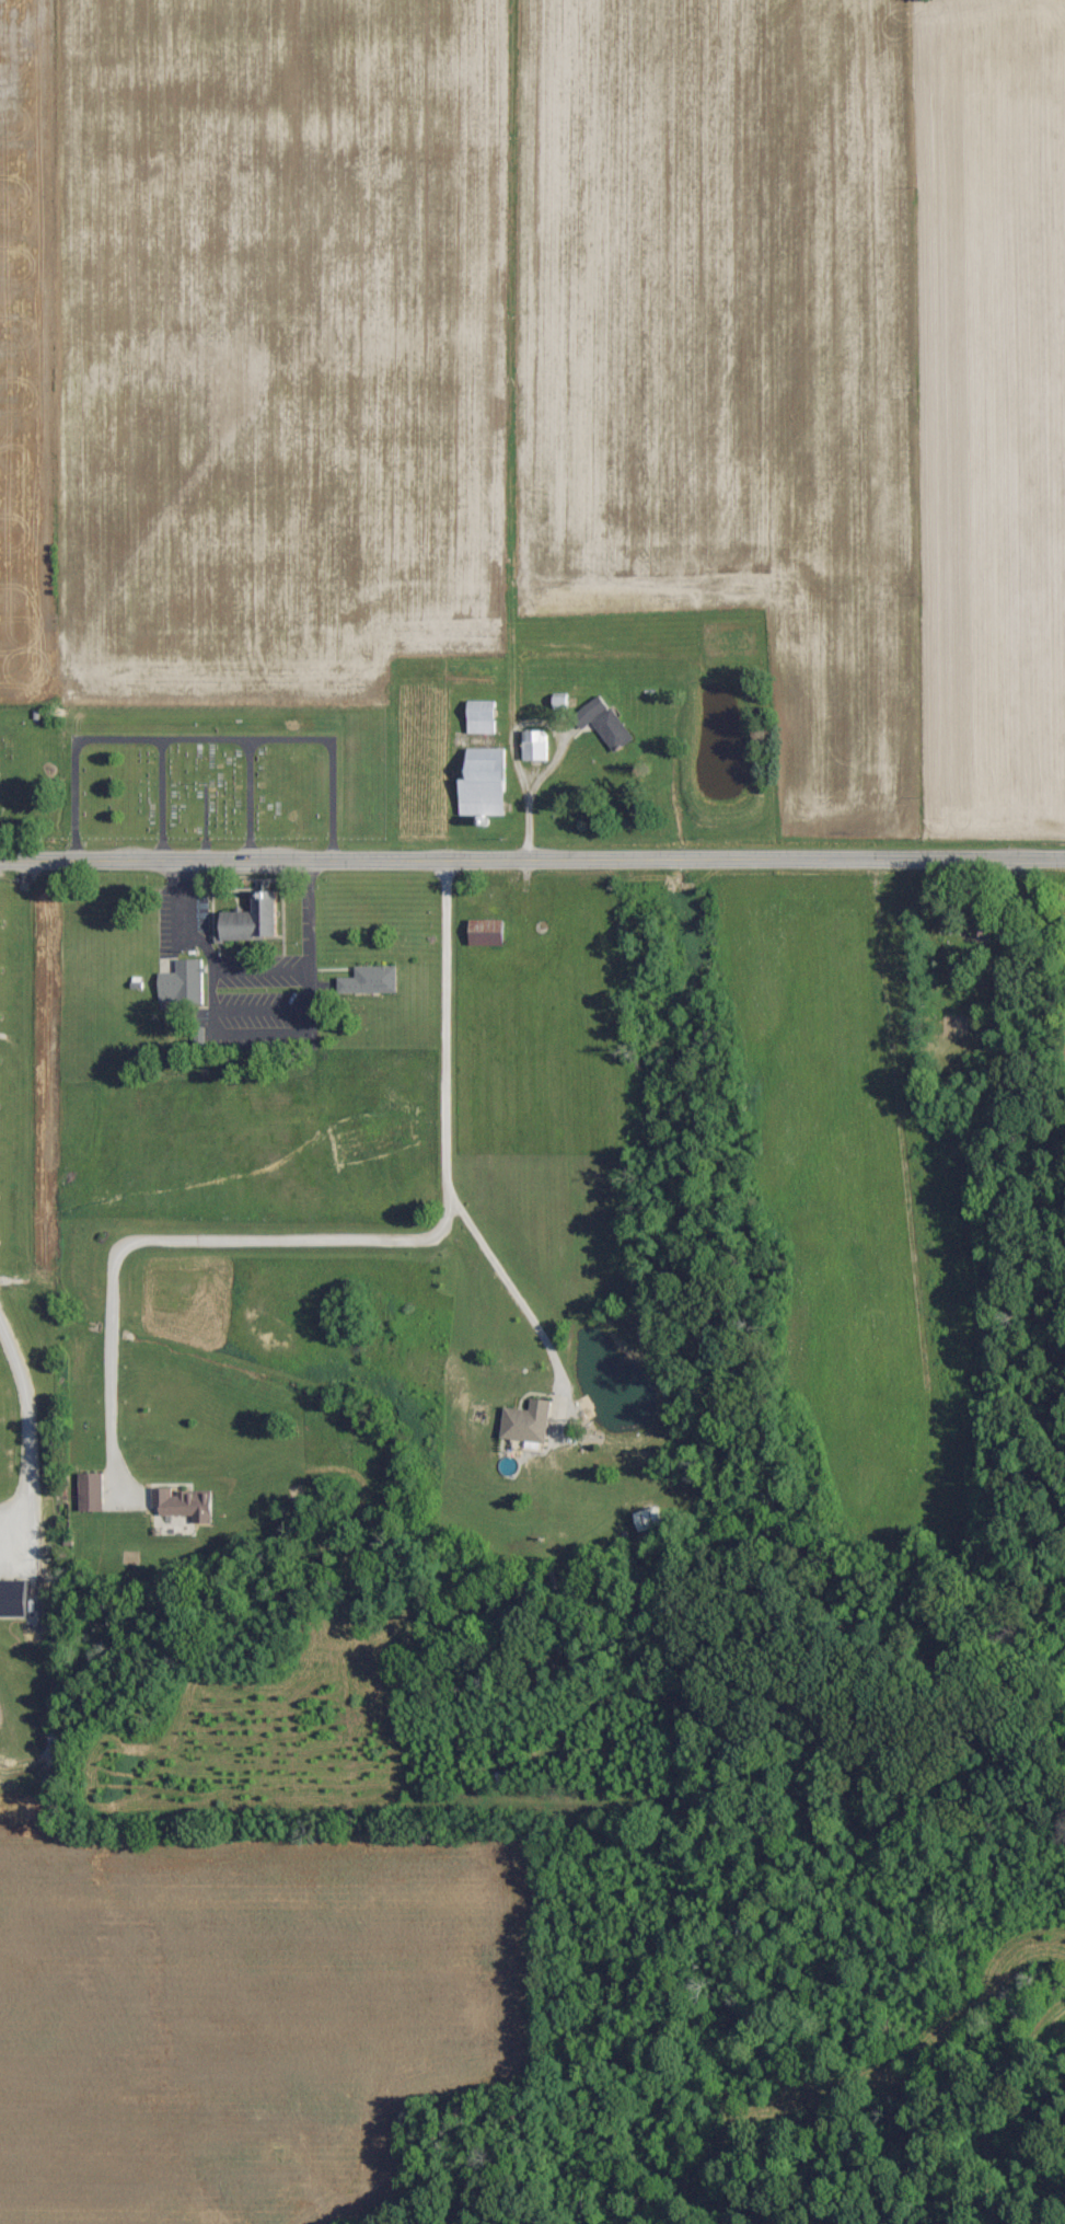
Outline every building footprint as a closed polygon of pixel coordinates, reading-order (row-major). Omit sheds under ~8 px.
[(620,751),(637,739),(604,693),(587,706),(620,751)] [(471,701),(471,734),(501,734),(501,701),(471,701)] [(550,730),(524,731),(524,761),(551,760),(550,730)] [(511,817),(512,748),(472,748),(472,778),(465,778),(464,816),(511,817)] [(225,914),(225,932),(218,932),(218,941),(281,941),(280,891),(256,892),(256,914),(225,914)] [(176,960),(177,971),(161,971),(161,999),(178,998),(178,1004),(202,1003),(201,959),(176,960)] [(340,981),(342,995),(398,994),(397,968),(358,969),(358,980),(340,981)] [(505,1438),(549,1444),(555,1402),(535,1399),(533,1411),(509,1408),(505,1438)] [(106,1474),(82,1475),(83,1512),(107,1512),(106,1474)] [(198,1517),(198,1526),(216,1526),(217,1506),(214,1506),(214,1493),(175,1493),(175,1489),(155,1489),(155,1507),(162,1507),(162,1516),(198,1517)] [(33,1582),(0,1581),(0,1618),(33,1619),(33,1582)]
